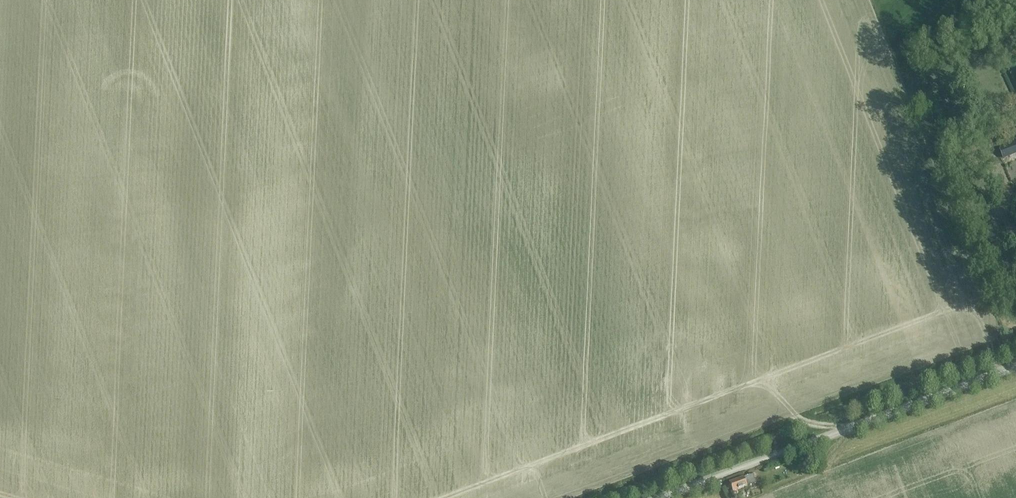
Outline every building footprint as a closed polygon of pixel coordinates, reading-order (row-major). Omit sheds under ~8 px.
[(1011,145),(1005,148),(1009,157),(1015,155),(1011,145)] [(734,491),(757,483),(754,474),(728,483),(730,486),(727,487),(728,490),(731,489),(732,494),(735,493),(734,491)]
